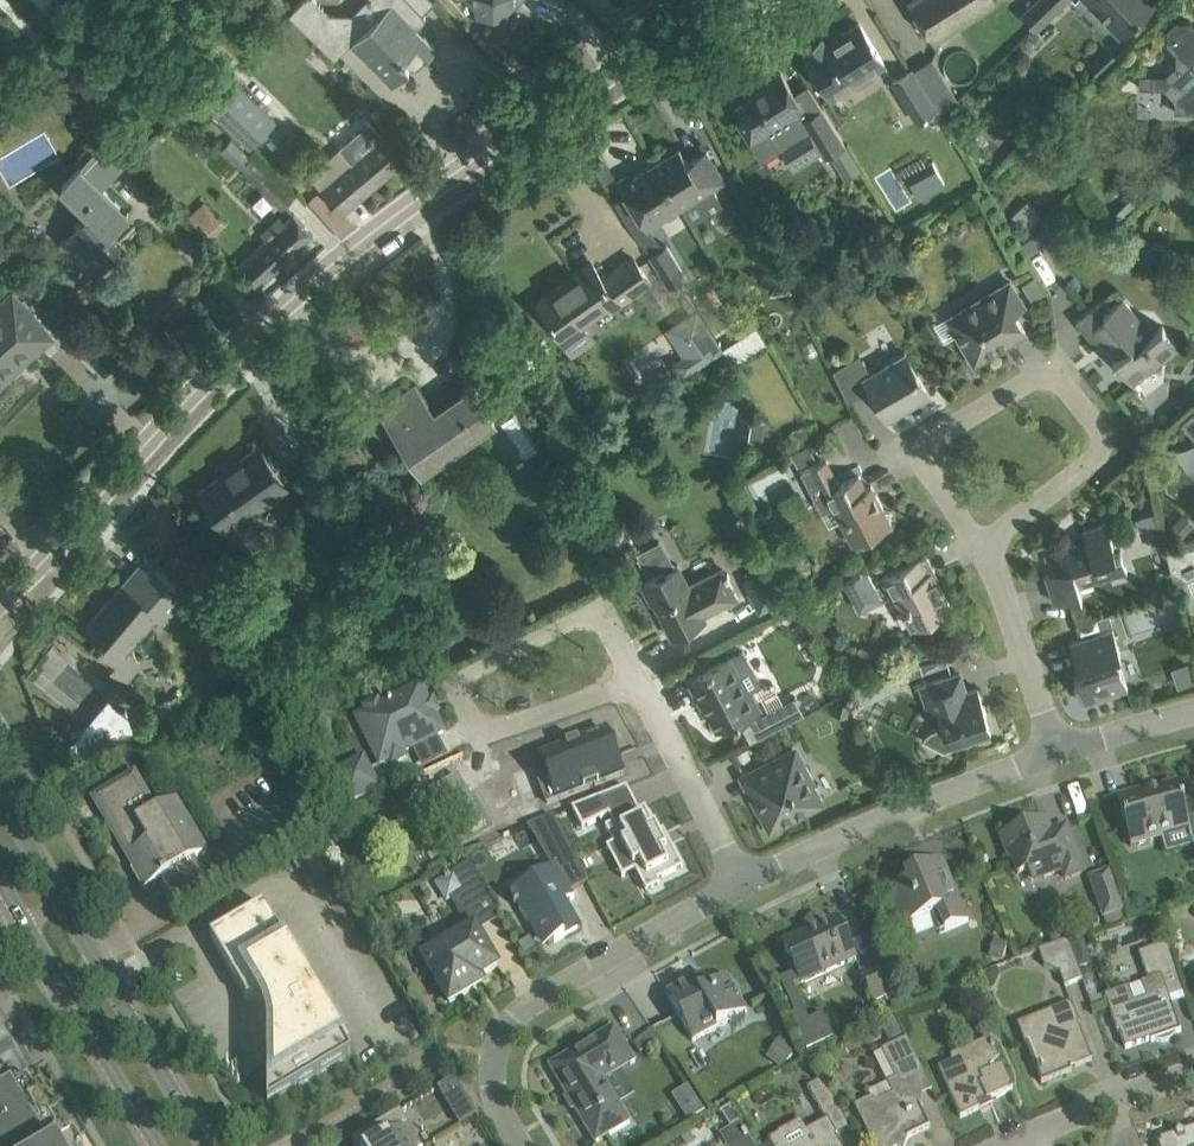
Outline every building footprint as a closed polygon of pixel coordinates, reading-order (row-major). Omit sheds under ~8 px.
[(321,44),(339,24),(328,12),(315,0),(302,0),(290,12),(321,44)] [(373,64),(390,81),(391,81),(392,82),(393,82),(394,82),(395,82),(396,81),(397,81),(409,69),(409,68),(410,68),(410,67),(410,66),(410,65),(410,64),(409,64),(409,63),(404,58),(416,46),(427,57),(434,50),(435,50),(435,49),(435,48),(435,47),(435,46),(435,45),(434,44),(426,35),(423,38),(415,29),(424,21),(424,20),(425,20),(425,19),(425,18),(426,17),(426,16),(425,15),(425,14),(424,13),(434,4),(430,0),(380,0),(375,13),(360,29),(351,31),(347,27),(340,34),(349,43),(372,66),(373,64)] [(477,10),(477,16),(508,17),(508,10),(518,0),(467,0),(477,10)] [(909,2),(932,39),(993,0),(912,0),(909,2)] [(1036,27),(1064,0),(1037,0),(1023,13),(1036,27)] [(1109,14),(1104,19),(1119,34),(1136,18),(1153,2),(1151,0),(1087,0),(1092,5),(1096,1),(1109,14)] [(1191,15),(1177,19),(1166,28),(1167,29),(1167,41),(1166,42),(1176,52),(1176,64),(1165,73),(1140,73),(1140,86),(1165,87),(1175,97),(1175,110),(1188,110),(1188,97),(1193,92),(1193,19),(1191,15)] [(823,38),(806,49),(809,54),(807,55),(820,75),(832,95),(885,63),(860,22),(826,43),(823,38)] [(941,114),(958,98),(932,57),(912,70),(936,109),(937,108),(941,114)] [(911,69),(893,80),(918,120),(936,109),(912,70),(911,69)] [(737,105),(744,115),(745,116),(738,120),(748,135),(783,113),(786,118),(804,107),(781,71),(764,82),(767,86),(737,105)] [(231,73),(204,101),(249,145),(276,118),(231,73)] [(847,144),(823,106),(802,119),(826,157),(835,152),(851,180),(863,173),(847,144)] [(384,137),(370,121),(339,148),(352,164),(324,188),(327,193),(343,211),(403,160),(387,142),(384,137)] [(104,142),(61,187),(88,213),(62,240),(80,257),(97,273),(121,247),(108,234),(129,212),(101,185),(124,162),(104,142)] [(680,146),(655,162),(665,178),(683,206),(693,223),(709,212),(699,196),(714,187),(725,179),(719,168),(706,148),(688,159),(680,146)] [(250,156),(240,166),(244,170),(242,172),(253,181),(280,209),(295,194),(267,166),(253,153),(250,156)] [(925,178),(912,185),(918,196),(944,183),(933,161),(920,168),(925,178)] [(623,175),(617,179),(629,199),(630,200),(647,228),(683,206),(665,178),(655,162),(626,180),(623,175)] [(210,206),(205,200),(189,215),(195,221),(210,206)] [(1014,214),(1026,227),(1041,212),(1030,200),(1014,214)] [(280,216),(262,233),(266,238),(239,264),(258,285),(313,233),(294,213),(285,221),(280,216)] [(671,286),(687,276),(667,244),(651,254),(671,286)] [(591,261),(576,272),(577,274),(538,301),(562,334),(615,297),(619,302),(650,280),(633,256),(603,277),(591,261)] [(1045,292),(1036,275),(1023,283),(1032,300),(1045,292)] [(962,310),(967,319),(965,326),(956,332),(975,362),(999,347),(997,343),(1008,336),(1010,341),(1026,331),(1014,311),(1024,305),(1010,281),(962,310)] [(36,346),(51,331),(33,312),(12,291),(0,303),(0,382),(36,346)] [(1113,357),(1139,391),(1141,390),(1129,375),(1145,363),(1150,369),(1151,368),(1162,369),(1163,358),(1179,345),(1163,324),(1151,333),(1122,296),(1110,306),(1104,298),(1095,305),(1076,320),(1090,338),(1105,340),(1116,355),(1113,357)] [(698,306),(666,327),(683,356),(671,365),(678,376),(722,348),(715,335),(698,306)] [(734,363),(770,342),(760,324),(723,344),(734,363)] [(870,384),(889,417),(930,393),(918,372),(905,349),(869,369),(859,352),(845,361),(849,369),(861,389),(870,384)] [(434,411),(416,384),(380,409),(393,428),(423,472),(499,418),(489,402),(475,382),(434,411)] [(1181,422),(1193,437),(1193,411),(1181,422)] [(799,446),(813,438),(804,421),(788,430),(799,446)] [(259,445),(233,464),(235,466),(201,490),(227,527),(229,525),(248,553),(267,540),(247,512),(287,484),(273,465),(259,445)] [(827,456),(801,470),(815,498),(826,492),(833,505),(840,519),(853,543),(868,535),(875,537),(877,531),(892,523),(890,520),(893,511),(884,508),(872,484),(866,487),(859,473),(840,482),(827,456)] [(1155,511),(1137,516),(1141,528),(1148,525),(1149,530),(1155,549),(1166,546),(1165,544),(1160,527),(1155,511)] [(1045,552),(1051,571),(1045,573),(1054,601),(1077,594),(1082,593),(1080,584),(1127,570),(1121,550),(1116,551),(1107,522),(1083,529),(1088,544),(1078,547),(1075,543),(1045,552)] [(1165,544),(1166,546),(1171,569),(1187,578),(1193,575),(1193,539),(1165,544)] [(882,576),(891,593),(893,591),(912,628),(951,607),(932,571),(935,569),(926,553),(882,576)] [(169,575),(164,571),(146,555),(87,625),(102,637),(98,642),(116,658),(110,665),(127,680),(142,662),(126,648),(157,612),(168,622),(191,596),(168,576),(169,575)] [(641,583),(651,603),(655,601),(673,636),(694,625),(706,619),(704,615),(738,597),(723,568),(689,585),(678,564),(662,572),(641,583)] [(844,580),(860,610),(882,599),(866,568),(844,580)] [(1110,614),(1098,618),(1101,628),(1114,624),(1110,614)] [(1083,701),(1109,693),(1110,697),(1128,691),(1128,693),(1130,692),(1117,653),(1121,652),(1113,629),(1071,642),(1078,666),(1085,664),(1087,672),(1074,676),(1083,701)] [(730,655),(688,677),(699,698),(702,697),(706,704),(703,706),(704,707),(706,706),(717,727),(727,722),(735,718),(736,721),(761,708),(751,689),(761,683),(744,650),(731,657),(730,655)] [(917,659),(922,673),(948,664),(943,650),(917,659)] [(961,671),(920,685),(931,715),(939,712),(944,726),(934,729),(931,731),(929,732),(927,734),(925,736),(924,738),(923,737),(922,739),(943,750),(944,748),(953,745),(991,732),(985,714),(987,713),(978,687),(967,690),(961,671)] [(380,707),(378,702),(365,709),(367,713),(364,715),(378,743),(371,747),(380,765),(391,760),(393,764),(406,758),(404,753),(444,733),(434,714),(428,717),(424,708),(430,705),(420,686),(380,707)] [(796,695),(741,723),(750,741),(805,713),(796,695)] [(114,713),(121,732),(136,734),(126,708),(114,713)] [(100,740),(94,725),(72,733),(78,748),(100,740)] [(606,732),(531,762),(548,804),(623,775),(606,732)] [(812,804),(807,794),(803,787),(815,781),(806,764),(803,766),(794,750),(766,764),(745,775),(771,825),(812,804)] [(364,758),(331,775),(347,805),(379,789),(364,758)] [(212,785),(179,805),(155,763),(114,786),(93,798),(120,845),(125,842),(135,859),(140,856),(144,864),(141,866),(163,905),(189,890),(187,888),(212,874),(214,876),(239,861),(218,825),(231,818),(212,785)] [(457,778),(428,795),(457,843),(485,826),(457,778)] [(1177,784),(1148,793),(1147,790),(1117,798),(1131,848),(1162,839),(1161,837),(1190,830),(1177,784)] [(601,799),(572,810),(583,831),(609,818),(610,817),(601,799)] [(646,809),(606,829),(619,855),(625,851),(647,894),(661,887),(659,882),(684,869),(671,844),(666,846),(646,809)] [(513,898),(511,900),(515,907),(518,905),(530,926),(536,923),(550,946),(579,929),(581,932),(582,931),(566,903),(574,898),(571,892),(587,882),(554,817),(529,827),(553,868),(511,893),(513,898)] [(1051,834),(1046,822),(1002,838),(1010,861),(1013,860),(1018,876),(1040,868),(1044,879),(1063,872),(1066,880),(1083,874),(1074,851),(1066,828),(1051,834)] [(943,861),(905,877),(908,883),(888,891),(897,913),(904,928),(933,916),(939,919),(945,933),(969,923),(943,861)] [(455,897),(464,913),(489,898),(469,864),(453,874),(463,892),(455,897)] [(1118,893),(1096,902),(1102,920),(1103,919),(1123,912),(1125,911),(1118,893)] [(1132,899),(1129,904),(1131,910),(1137,913),(1143,911),(1146,905),(1144,899),(1138,897),(1132,899)] [(268,1106),(353,1056),(322,1004),(324,1002),(323,1001),(322,997),(321,994),(319,991),(316,987),(315,985),(313,983),(311,980),(308,981),(264,907),(210,938),(247,1001),(267,1001),(270,1006),(273,1015),(276,1029),(267,1034),(268,1106)] [(808,920),(805,928),(807,932),(783,943),(796,973),(801,983),(802,985),(857,960),(847,940),(837,918),(826,923),(824,919),(816,917),(808,920)] [(498,968),(486,948),(475,929),(423,959),(450,1004),(483,985),(480,979),(498,968)] [(1065,988),(1083,982),(1068,941),(1039,952),(1044,968),(1065,988)] [(1147,999),(1135,1003),(1130,988),(1105,997),(1110,1011),(1118,1033),(1120,1033),(1126,1050),(1151,1041),(1152,1043),(1181,1033),(1173,1010),(1169,997),(1183,993),(1168,944),(1139,954),(1149,982),(1142,984),(1147,999)] [(902,991),(887,960),(858,973),(873,1004),(894,995),(895,997),(895,999),(894,1002),(890,1004),(890,1011),(892,1014),(909,1006),(901,991),(902,991)] [(796,973),(780,981),(796,1016),(790,1018),(794,1028),(806,1054),(835,1041),(823,1015),(809,1021),(793,986),(801,983),(796,973)] [(706,980),(704,975),(666,996),(693,1043),(731,1022),(733,1024),(736,1025),(738,1025),(741,1024),(744,1023),(745,1020),(746,1018),(746,1014),(747,1013),(728,978),(710,988),(706,980)] [(1093,1009),(1107,1004),(1105,997),(1099,999),(1091,1002),(1093,1009)] [(1071,1004),(1017,1025),(1025,1046),(1027,1046),(1033,1062),(1041,1084),(1072,1072),(1071,1070),(1092,1061),(1083,1039),(1078,1026),(1080,1025),(1071,1004)] [(890,1044),(903,1038),(894,1019),(882,1025),(890,1044)] [(635,1063),(615,1028),(549,1067),(595,1144),(630,1124),(605,1081),(635,1063)] [(12,1049),(0,1029),(0,1056),(12,1049)] [(878,1103),(872,1100),(855,1108),(870,1137),(875,1145),(906,1145),(908,1139),(930,1128),(920,1108),(919,1109),(916,1102),(917,1101),(905,1077),(921,1070),(907,1039),(882,1052),(896,1081),(888,1085),(893,1096),(878,1103)] [(973,1060),(956,1067),(952,1063),(938,1069),(960,1119),(981,1110),(979,1106),(1013,1091),(1004,1069),(991,1039),(968,1049),(973,1060)] [(49,1129),(47,1130),(47,1131),(42,1134),(33,1119),(40,1114),(29,1096),(27,1097),(22,1100),(13,1085),(20,1081),(18,1078),(0,1088),(0,1145),(59,1145),(49,1129)] [(455,1079),(438,1089),(445,1100),(462,1090),(455,1079)] [(822,1080),(808,1088),(821,1114),(836,1105),(822,1080)] [(741,1122),(732,1106),(720,1113),(721,1115),(722,1114),(730,1129),(741,1122)] [(401,1111),(352,1139),(357,1145),(421,1145),(401,1111)] [(768,1141),(771,1145),(841,1145),(836,1137),(837,1136),(836,1135),(828,1120),(826,1121),(806,1132),(801,1122),(777,1134),(778,1136),(768,1141)] [(1161,1143),(1157,1144),(1158,1145),(1193,1145),(1193,1128),(1160,1140),(1161,1143)]
